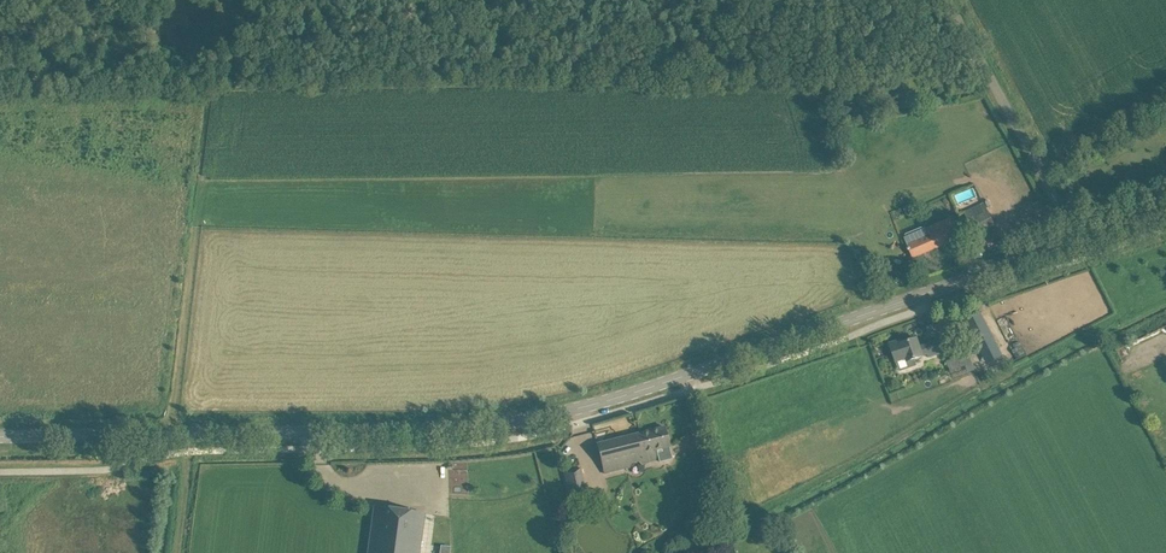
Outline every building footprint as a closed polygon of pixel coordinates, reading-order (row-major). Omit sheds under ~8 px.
[(954,194),(959,204),(978,196),(973,186),(954,194)] [(995,226),(984,202),(964,212),(976,236),(995,226)] [(958,238),(950,219),(927,228),(928,230),(917,235),(916,233),(912,232),(906,234),(905,238),(909,246),(907,246),(909,250),(910,250),(913,257),(958,238)] [(994,340),(978,307),(963,315),(980,348),(994,340)] [(890,344),(896,362),(906,358),(907,361),(923,356),(929,353),(931,356),(943,352),(939,340),(920,346),(917,338),(902,343),(901,340),(890,344)] [(971,354),(949,361),(954,376),(976,369),(971,354)] [(597,444),(605,473),(658,460),(659,462),(672,459),(669,447),(670,446),(665,427),(597,444)] [(588,496),(581,468),(564,472),(571,500),(588,496)] [(424,513),(375,507),(368,552),(419,552),(424,513)]
